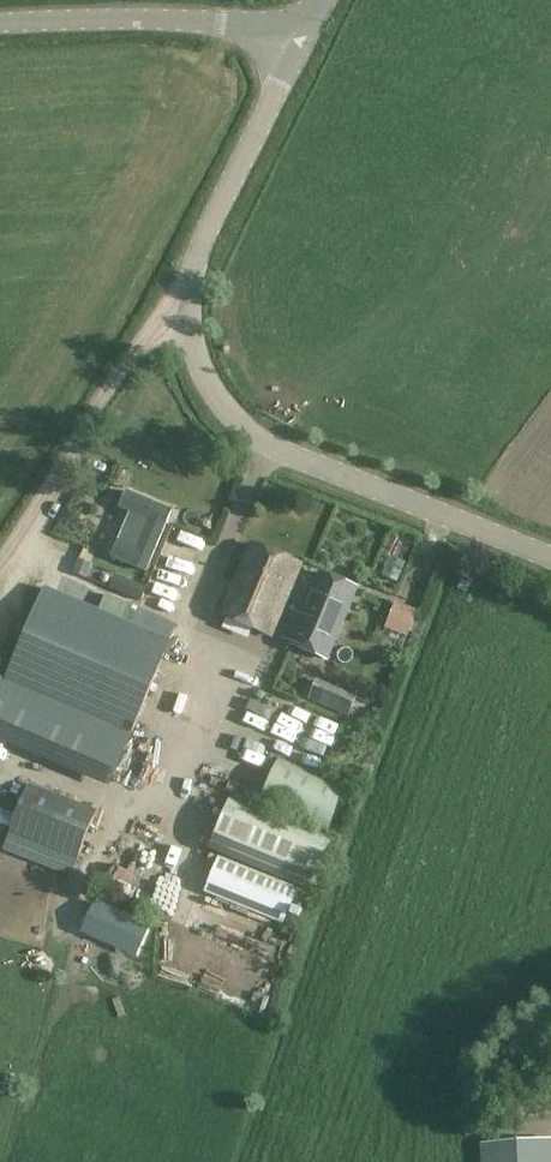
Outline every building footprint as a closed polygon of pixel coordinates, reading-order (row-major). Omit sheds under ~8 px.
[(119,541),(112,557),(134,566),(147,572),(167,524),(173,510),(128,492),(121,508),(131,512),(144,518),(150,520),(144,534),(138,549),(119,541)] [(251,544),(222,615),(272,636),(302,565),(251,544)] [(80,559),(75,572),(87,577),(92,564),(80,559)] [(322,573),(292,643),(328,658),(357,588),(322,573)] [(136,583),(131,596),(141,600),(146,587),(136,583)] [(45,587),(4,683),(132,738),(173,640),(45,587)] [(417,611),(397,602),(386,628),(407,636),(417,611)] [(4,683),(0,681),(0,742),(110,789),(132,738),(4,683)] [(343,691),(334,711),(350,718),(358,698),(343,691)] [(247,703),(238,722),(251,727),(259,708),(247,703)] [(277,708),(272,720),(291,728),(296,716),(277,708)] [(322,772),(336,734),(304,722),(300,733),(286,728),(282,739),(306,748),(301,764),(322,772)] [(349,786),(281,760),(261,805),(330,834),(349,786)] [(29,784),(10,832),(82,861),(98,810),(29,784)] [(243,804),(231,833),(321,868),(333,838),(243,804)] [(126,889),(137,846),(121,842),(116,862),(110,885),(126,889)] [(299,890),(220,858),(206,893),(285,925),(299,890)] [(481,1144),(482,1161),(550,1161),(550,1139),(481,1144)]
